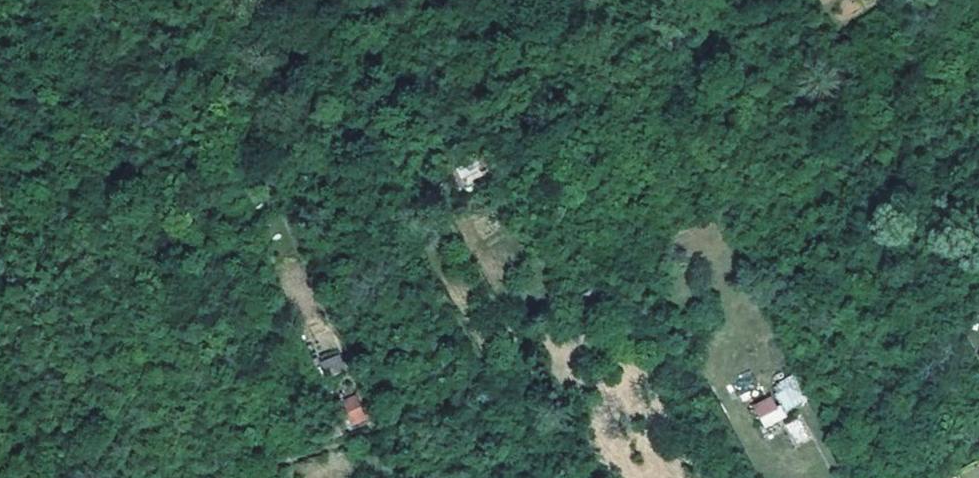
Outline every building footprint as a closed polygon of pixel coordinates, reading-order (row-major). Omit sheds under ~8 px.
[(328,376),(345,369),(339,355),(322,362),(328,376)] [(771,387),(786,412),(808,399),(793,374),(771,387)] [(751,407),(766,429),(786,415),(770,393),(751,407)] [(355,394),(340,401),(351,427),(367,420),(355,394)] [(796,445),(810,437),(799,417),(785,425),(796,445)]
